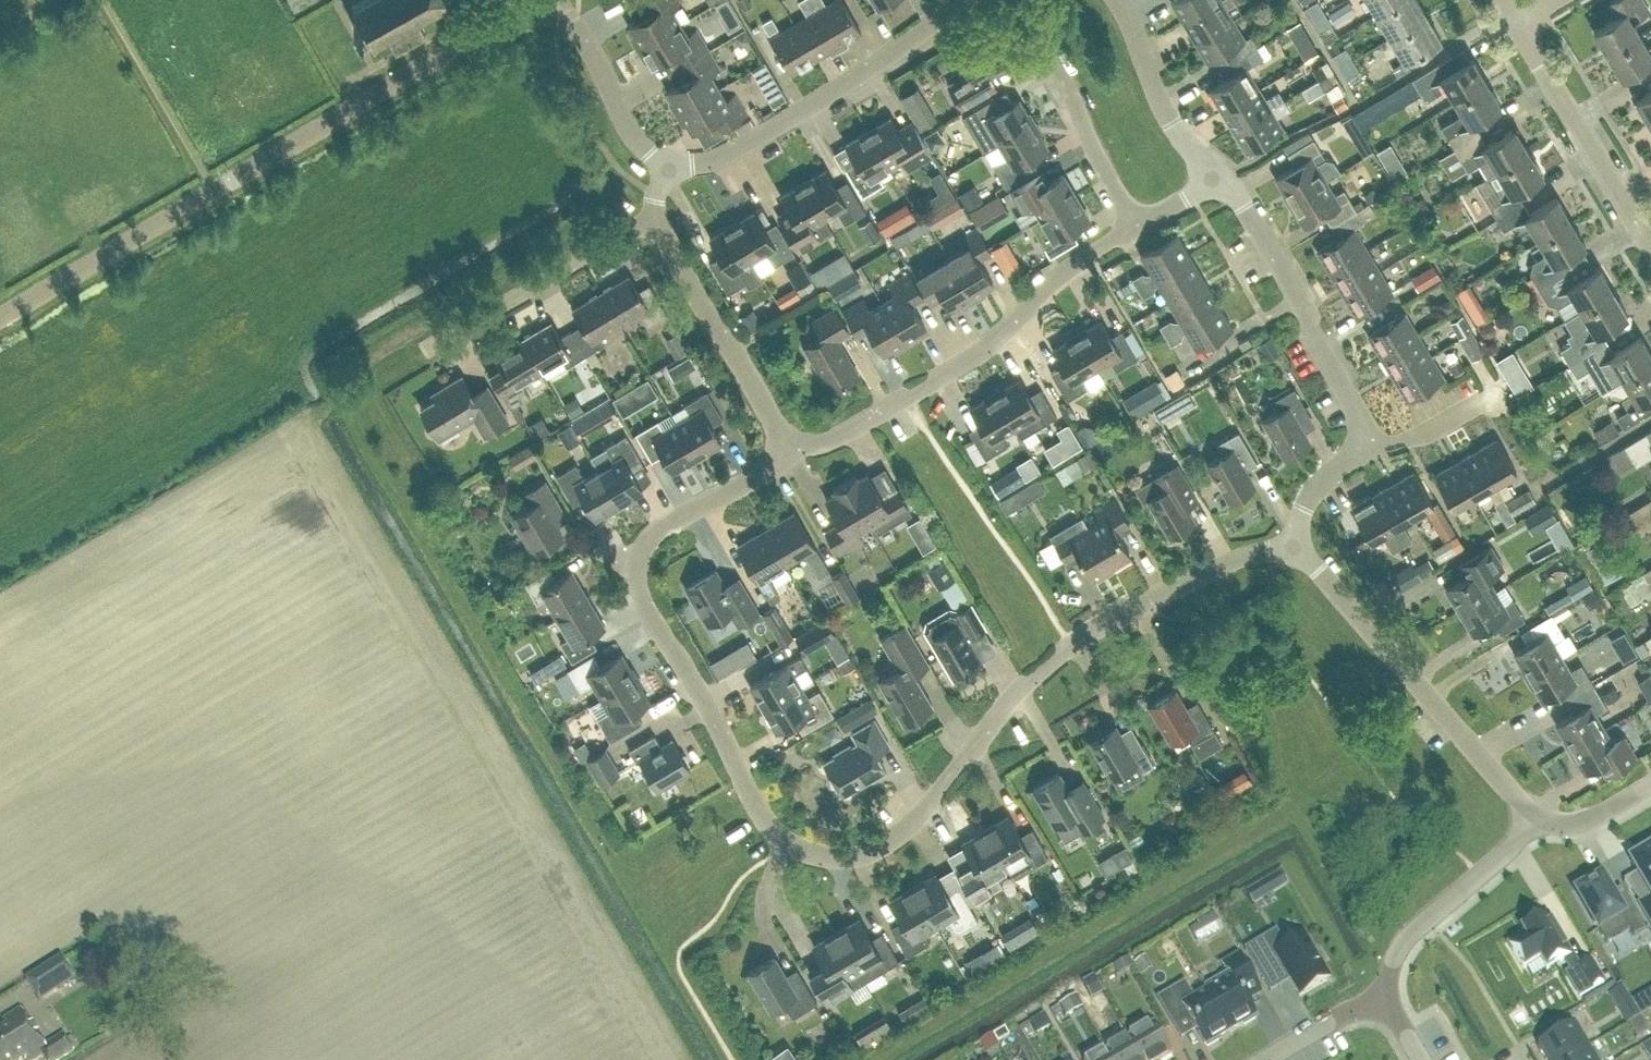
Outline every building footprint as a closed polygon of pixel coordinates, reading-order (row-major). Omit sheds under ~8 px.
[(350,7),(358,21),(351,25),(356,35),(364,30),(371,44),(385,36),(394,52),(423,35),(414,20),(447,1),(446,0),(363,0),(350,7)] [(680,22),(673,9),(682,4),(679,0),(647,0),(652,9),(629,23),(634,33),(630,35),(637,47),(680,22)] [(793,23),(814,58),(828,49),(831,53),(839,48),(811,0),(799,0),(808,14),(793,23)] [(822,0),(811,0),(839,48),(848,43),(845,39),(860,30),(842,0),(832,0),(825,4),(822,0)] [(1217,0),(1173,0),(1184,20),(1217,0)] [(1233,19),(1226,7),(1234,1),(1233,0),(1217,0),(1184,20),(1196,40),(1233,19)] [(1332,5),(1329,0),(1314,0),(1302,7),(1309,19),(1332,5)] [(1393,0),(1368,0),(1374,11),(1393,0)] [(1425,13),(1418,0),(1393,0),(1374,11),(1388,35),(1425,13)] [(1639,33),(1631,20),(1648,10),(1642,0),(1609,0),(1606,2),(1614,16),(1592,29),(1606,53),(1639,33)] [(1332,5),(1309,19),(1316,32),(1331,24),(1323,11),(1332,5)] [(1334,22),(1345,16),(1338,5),(1327,12),(1334,22)] [(1425,13),(1388,35),(1403,59),(1440,37),(1425,13)] [(1217,56),(1223,66),(1234,59),(1246,52),(1258,45),(1251,33),(1244,38),(1233,19),(1196,40),(1209,61),(1217,56)] [(1299,19),(1286,27),(1291,37),(1305,28),(1299,19)] [(684,63),(708,48),(696,28),(687,33),(680,22),(637,47),(644,58),(648,55),(653,65),(677,51),(684,63)] [(791,71),(814,58),(793,23),(770,36),(791,71)] [(745,28),(734,35),(740,46),(751,39),(745,28)] [(1606,53),(1621,76),(1648,60),(1650,65),(1650,44),(1647,47),(1639,33),(1606,53)] [(982,77),(1006,63),(991,38),(954,60),(963,75),(948,84),(961,106),(989,89),(982,77)] [(1336,66),(1351,57),(1344,46),(1330,54),(1336,66)] [(676,111),(718,86),(710,74),(719,69),(708,48),(684,63),(691,75),(667,88),(673,97),(669,99),(676,111)] [(1234,59),(1223,66),(1229,77),(1209,89),(1221,109),(1258,87),(1246,67),(1253,63),(1246,52),(1234,59)] [(1351,57),(1336,66),(1344,79),(1363,68),(1356,56),(1352,59),(1351,57)] [(1453,99),(1485,80),(1471,56),(1447,70),(1440,59),(1411,77),(1424,99),(1445,86),(1453,99)] [(1318,79),(1326,74),(1319,63),(1311,68),(1318,79)] [(1326,74),(1318,79),(1324,89),(1332,84),(1326,74)] [(1485,80),(1453,99),(1461,112),(1440,125),(1453,146),(1479,130),(1472,119),(1499,103),(1485,80)] [(718,86),(676,111),(682,123),(686,120),(692,130),(715,116),(722,128),(746,114),(734,93),(725,98),(718,86)] [(1233,129),(1283,99),(1277,90),(1264,98),(1258,87),(1221,109),(1233,129)] [(1650,121),(1650,88),(1635,98),(1649,122),(1650,121)] [(999,142),(1032,122),(1018,98),(1001,107),(995,96),(967,112),(980,134),(991,128),(999,142)] [(1283,99),(1233,129),(1245,150),(1282,128),(1275,116),(1288,108),(1283,99)] [(1366,104),(1351,113),(1360,128),(1375,119),(1366,104)] [(1351,114),(1341,119),(1348,131),(1358,125),(1351,114)] [(867,129),(889,165),(901,158),(907,168),(928,156),(912,128),(900,134),(890,116),(867,129)] [(1032,122),(999,142),(1007,155),(991,164),(1004,187),(1037,167),(1030,156),(1047,146),(1032,122)] [(1479,130),(1453,146),(1466,169),(1478,161),(1487,156),(1495,169),(1527,149),(1513,125),(1486,142),(1479,130)] [(937,126),(922,135),(931,149),(945,141),(937,126)] [(889,165),(867,129),(845,143),(856,161),(845,167),(861,195),(883,182),(877,172),(889,165)] [(1289,200),(1325,179),(1339,170),(1332,159),(1324,157),(1319,150),(1312,138),(1287,153),(1294,165),(1275,176),(1289,200)] [(1390,142),(1376,150),(1382,161),(1396,152),(1390,142)] [(1495,216),(1522,200),(1515,189),(1542,173),(1527,149),(1495,169),(1503,182),(1482,194),(1495,216)] [(802,181),(823,217),(836,209),(844,223),(865,210),(847,179),(835,186),(824,168),(802,181)] [(1040,216),(1075,195),(1062,173),(1044,183),(1037,172),(1009,189),(1016,200),(1026,194),(1040,216)] [(1334,194),(1325,179),(1289,200),(1304,225),(1323,213),(1331,225),(1356,210),(1369,202),(1368,201),(1362,204),(1359,199),(1352,203),(1343,188),(1334,194)] [(823,217),(802,181),(780,194),(791,212),(779,219),(798,250),(819,238),(811,224),(823,217)] [(973,183),(958,193),(967,208),(982,198),(973,183)] [(948,185),(927,197),(933,208),(954,195),(948,185)] [(1373,187),(1362,193),(1367,201),(1377,195),(1373,187)] [(998,193),(968,210),(979,228),(1009,211),(998,193)] [(956,195),(943,203),(951,216),(964,209),(956,195)] [(1075,195),(1040,216),(1047,228),(1036,234),(1049,256),(1077,239),(1070,228),(1089,217),(1075,195)] [(1522,200),(1495,216),(1502,228),(1514,221),(1520,231),(1529,225),(1537,239),(1570,219),(1555,195),(1528,211),(1522,200)] [(1369,202),(1356,210),(1361,219),(1374,210),(1369,202)] [(731,223),(753,259),(765,251),(773,265),(794,252),(775,221),(764,228),(754,210),(731,223)] [(889,215),(877,223),(884,234),(896,227),(889,215)] [(857,226),(868,243),(880,236),(870,218),(857,226)] [(1570,219),(1537,239),(1545,251),(1536,257),(1531,260),(1529,272),(1530,274),(1537,286),(1564,270),(1557,259),(1584,243),(1570,219)] [(753,259),(731,223),(709,236),(720,254),(709,261),(727,292),(748,280),(740,267),(753,259)] [(948,256),(973,298),(985,291),(983,288),(992,282),(978,259),(990,252),(976,228),(955,240),(960,249),(948,256)] [(1363,250),(1350,228),(1317,248),(1330,270),(1363,250)] [(1008,229),(992,237),(1009,272),(1026,264),(1008,229)] [(1136,287),(1189,256),(1175,231),(1138,253),(1149,272),(1146,274),(1140,272),(1131,277),(1136,287)] [(1363,250),(1330,270),(1343,291),(1376,271),(1363,250)] [(1448,253),(1438,258),(1444,268),(1453,262),(1448,253)] [(973,298),(948,256),(936,263),(931,254),(910,266),(925,291),(936,284),(950,307),(960,302),(962,305),(973,298)] [(1167,301),(1203,279),(1189,256),(1136,287),(1142,296),(1151,291),(1152,285),(1156,282),(1167,301)] [(810,279),(798,259),(783,267),(795,288),(810,279)] [(1417,290),(1440,276),(1432,264),(1409,277),(1417,290)] [(1564,270),(1537,286),(1547,302),(1558,304),(1562,301),(1572,295),(1579,308),(1612,289),(1597,265),(1571,281),(1564,270)] [(1376,271),(1343,291),(1356,313),(1390,293),(1376,271)] [(881,301),(906,343),(918,336),(916,333),(925,327),(911,304),(923,297),(908,272),(888,284),(893,294),(881,301)] [(600,291),(619,323),(639,311),(647,324),(666,313),(649,283),(638,289),(628,274),(600,291)] [(1164,333),(1217,302),(1203,279),(1167,301),(1177,319),(1175,320),(1169,319),(1159,325),(1164,333)] [(1612,289),(1579,308),(1587,321),(1577,326),(1578,328),(1572,331),(1569,339),(1579,356),(1606,340),(1599,328),(1625,312),(1612,289)] [(571,330),(585,354),(604,343),(599,335),(619,323),(600,291),(572,308),(581,323),(571,330)] [(1444,313),(1455,306),(1449,296),(1438,302),(1444,313)] [(906,343),(881,301),(869,308),(863,299),(843,311),(857,335),(869,328),(883,352),(892,346),(894,350),(906,343)] [(1217,302),(1164,333),(1170,343),(1179,338),(1180,331),(1184,329),(1195,348),(1231,327),(1217,302)] [(1482,304),(1469,312),(1476,323),(1488,315),(1482,304)] [(830,388),(857,372),(837,337),(848,330),(834,306),(813,318),(822,335),(804,346),(830,388)] [(957,306),(947,312),(961,333),(970,327),(957,306)] [(740,315),(749,330),(761,323),(752,307),(740,315)] [(1382,355),(1415,334),(1402,312),(1368,333),(1382,355)] [(1484,352),(1462,313),(1449,320),(1472,360),(1484,352)] [(1076,334),(1096,367),(1109,359),(1115,369),(1137,356),(1121,329),(1110,336),(1100,319),(1076,334)] [(1481,324),(1479,330),(1483,335),(1489,336),(1494,332),(1495,326),(1492,321),(1486,320),(1481,324)] [(585,354),(571,330),(560,336),(551,321),(522,338),(541,370),(562,358),(566,365),(585,354)] [(677,330),(664,337),(675,356),(688,348),(677,330)] [(1096,367),(1076,334),(1052,348),(1061,365),(1050,371),(1066,399),(1089,385),(1083,375),(1096,367)] [(1415,334),(1382,355),(1394,375),(1428,355),(1415,334)] [(1238,340),(1241,346),(1250,341),(1247,335),(1238,340)] [(1579,356),(1587,369),(1590,373),(1598,374),(1604,370),(1613,364),(1621,378),(1650,360),(1650,355),(1639,335),(1612,351),(1606,340),(1579,356)] [(541,370),(522,338),(494,355),(500,366),(490,372),(510,406),(529,395),(522,382),(541,370)] [(689,354),(666,367),(673,380),(696,366),(689,354)] [(1206,354),(1185,364),(1191,377),(1212,367),(1206,354)] [(1428,355),(1394,375),(1408,397),(1441,376),(1428,355)] [(1568,362),(1576,375),(1587,369),(1579,356),(1568,362)] [(1621,378),(1629,391),(1620,397),(1626,407),(1614,414),(1622,426),(1648,410),(1641,399),(1650,393),(1650,360),(1621,378)] [(1176,367),(1163,375),(1172,389),(1185,382),(1176,367)] [(484,434),(508,420),(487,385),(472,393),(461,375),(432,392),(435,397),(420,406),(438,437),(473,416),(484,434)] [(994,392),(1014,426),(1028,418),(1034,428),(1056,415),(1040,387),(1028,394),(1018,378),(994,392)] [(1155,378),(1138,388),(1149,406),(1166,396),(1155,378)] [(1284,456),(1310,441),(1296,417),(1307,410),(1293,387),(1271,400),(1277,410),(1262,419),(1284,456)] [(627,388),(612,397),(623,414),(638,406),(627,388)] [(676,422),(696,455),(721,440),(711,424),(722,417),(706,390),(684,403),(690,414),(676,422)] [(1014,426),(994,392),(970,407),(980,423),(968,430),(985,457),(1007,444),(1001,434),(1014,426)] [(575,396),(563,403),(571,416),(583,409),(575,396)] [(1171,397),(1152,408),(1159,421),(1178,410),(1171,397)] [(607,398),(586,411),(595,426),(616,413),(607,398)] [(1134,407),(1113,416),(1119,430),(1140,421),(1134,407)] [(542,415),(526,424),(534,438),(550,429),(542,415)] [(1611,418),(1592,430),(1599,441),(1618,429),(1611,418)] [(696,455),(676,422),(663,429),(657,419),(635,432),(651,460),(662,453),(672,469),(696,455)] [(1067,421),(1056,428),(1070,451),(1081,445),(1067,421)] [(570,422),(557,430),(564,441),(577,433),(570,422)] [(1084,423),(1075,429),(1085,446),(1100,436),(1093,426),(1084,423)] [(1240,460),(1252,453),(1237,430),(1215,443),(1221,453),(1207,462),(1229,499),(1254,484),(1245,468),(1240,460)] [(1105,451),(1107,454),(1121,447),(1112,431),(1094,441),(1101,453),(1105,451)] [(1646,431),(1624,444),(1635,463),(1650,454),(1650,439),(1646,431)] [(590,455),(598,468),(618,502),(641,488),(627,464),(639,457),(625,434),(590,455)] [(1474,448),(1503,497),(1511,492),(1502,476),(1514,469),(1495,436),(1474,448)] [(530,442),(508,455),(515,467),(537,454),(530,442)] [(1090,447),(1078,455),(1090,466),(1098,461),(1090,447)] [(1503,497),(1474,448),(1454,460),(1474,493),(1485,486),(1494,502),(1503,497)] [(1240,460),(1245,468),(1256,461),(1252,453),(1240,460)] [(1474,493),(1454,460),(1433,473),(1462,521),(1471,516),(1461,500),(1474,493)] [(594,516),(618,502),(598,468),(584,477),(576,463),(556,475),(570,498),(580,492),(594,516)] [(1142,501),(1147,498),(1169,535),(1194,520),(1180,496),(1191,489),(1176,463),(1134,487),(1142,501)] [(1004,490),(1016,482),(1008,469),(995,477),(1004,490)] [(1412,469),(1391,482),(1411,516),(1424,508),(1433,503),(1412,469)] [(844,481),(869,523),(881,516),(886,525),(910,511),(895,487),(881,496),(867,472),(858,478),(856,474),(844,481)] [(1037,477),(1015,489),(1023,502),(1045,489),(1037,477)] [(544,506),(556,499),(545,480),(524,492),(530,504),(512,515),(533,551),(562,535),(544,506)] [(869,523),(844,481),(832,488),(835,492),(825,497),(839,520),(825,529),(839,553),(862,539),(857,530),(869,523)] [(1391,482),(1371,493),(1401,544),(1411,538),(1402,522),(1411,516),(1391,482)] [(1527,487),(1505,500),(1513,513),(1535,500),(1527,487)] [(1371,493),(1350,506),(1370,540),(1381,533),(1391,550),(1401,544),(1371,493)] [(1632,508),(1624,513),(1636,532),(1644,527),(1650,523),(1650,496),(1632,508)] [(1087,526),(1112,568),(1113,568),(1111,565),(1130,554),(1116,530),(1129,522),(1114,498),(1093,511),(1099,519),(1087,526)] [(1433,503),(1424,508),(1442,538),(1455,531),(1437,501),(1433,503)] [(1547,502),(1523,517),(1532,532),(1556,517),(1547,502)] [(1576,515),(1586,509),(1583,504),(1572,510),(1576,515)] [(767,530),(786,562),(804,552),(818,576),(829,569),(814,544),(813,545),(793,511),(778,520),(779,523),(767,530)] [(919,515),(906,523),(914,536),(927,528),(919,515)] [(1112,568),(1087,526),(1076,533),(1071,524),(1050,536),(1064,560),(1077,553),(1093,580),(1112,568)] [(1566,554),(1582,548),(1573,525),(1557,531),(1566,554)] [(786,562),(767,530),(754,538),(753,535),(737,544),(757,578),(756,578),(766,595),(775,589),(766,574),(786,562)] [(1457,611),(1492,590),(1484,576),(1495,570),(1503,565),(1491,545),(1458,564),(1465,576),(1444,589),(1457,611)] [(1428,557),(1414,565),(1421,577),(1435,568),(1428,557)] [(926,569),(937,588),(955,577),(944,558),(926,569)] [(1410,562),(1390,574),(1399,589),(1420,577),(1410,562)] [(1640,573),(1650,590),(1650,566),(1640,573)] [(901,567),(888,574),(894,585),(907,578),(901,567)] [(556,617),(588,598),(571,569),(556,578),(550,568),(525,582),(537,601),(544,597),(556,617)] [(737,623),(759,611),(743,584),(730,592),(715,568),(684,586),(707,624),(729,610),(737,623)] [(831,575),(836,584),(847,602),(858,596),(847,577),(843,569),(831,575)] [(1585,574),(1565,585),(1573,597),(1592,586),(1585,574)] [(1597,586),(1581,595),(1588,607),(1604,598),(1597,586)] [(780,597),(775,589),(766,595),(770,602),(780,597)] [(1492,590),(1457,611),(1471,634),(1492,622),(1499,633),(1524,619),(1512,598),(1501,604),(1492,590)] [(588,598),(556,617),(568,637),(560,641),(571,660),(596,646),(589,635),(605,626),(588,598)] [(793,635),(774,604),(761,612),(766,620),(761,622),(770,638),(775,635),(780,643),(793,635)] [(927,621),(925,629),(953,677),(981,661),(968,637),(984,628),(970,604),(957,611),(957,610),(949,608),(927,621)] [(1527,675),(1561,655),(1553,641),(1564,635),(1551,613),(1523,629),(1530,640),(1512,651),(1527,675)] [(804,650),(834,633),(825,617),(795,635),(804,650)] [(903,722),(932,705),(912,672),(928,663),(904,623),(880,637),(898,667),(878,679),(903,722)] [(1477,649),(1495,638),(1487,625),(1469,636),(1477,649)] [(835,647),(833,655),(837,662),(849,655),(842,643),(835,647)] [(601,696),(635,676),(621,652),(600,664),(594,653),(554,676),(567,697),(592,682),(601,696)] [(763,706),(800,685),(794,673),(806,666),(799,655),(749,684),(763,706)] [(1566,701),(1593,684),(1580,662),(1569,669),(1561,655),(1527,675),(1541,699),(1559,689),(1566,701)] [(850,656),(838,663),(843,672),(855,665),(850,656)] [(1604,661),(1592,668),(1599,680),(1611,673),(1604,661)] [(1636,680),(1647,698),(1650,696),(1650,677),(1648,672),(1636,680)] [(635,676),(601,696),(609,710),(596,717),(610,740),(642,721),(635,709),(649,700),(635,676)] [(1593,684),(1566,701),(1572,712),(1555,722),(1569,747),(1603,726),(1595,713),(1606,706),(1593,684)] [(800,685),(763,706),(776,729),(794,718),(802,731),(833,713),(819,689),(807,696),(800,685)] [(1614,685),(1601,693),(1607,703),(1620,695),(1614,685)] [(1222,742),(1214,729),(1200,705),(1188,712),(1174,688),(1149,703),(1171,741),(1185,732),(1199,756),(1222,742)] [(876,752),(889,744),(873,718),(851,731),(857,742),(851,746),(849,744),(834,753),(835,755),(824,761),(843,794),(885,769),(876,752)] [(1141,770),(1153,763),(1140,741),(1128,748),(1114,724),(1089,739),(1111,776),(1136,761),(1141,770)] [(1603,726),(1569,747),(1584,771),(1601,760),(1608,772),(1636,756),(1623,734),(1612,741),(1603,726)] [(657,788),(689,768),(671,738),(660,745),(653,733),(628,748),(636,761),(640,759),(657,788)] [(584,740),(572,747),(580,760),(591,753),(584,740)] [(620,771),(605,747),(585,759),(600,783),(620,771)] [(1229,799),(1259,779),(1247,762),(1218,781),(1229,799)] [(1079,830),(1104,816),(1086,786),(1072,795),(1058,772),(1033,787),(1055,824),(1070,816),(1079,830)] [(1007,815),(985,829),(1007,867),(1013,877),(1047,857),(1033,833),(1022,839),(1007,815)] [(1007,867),(985,829),(962,842),(974,862),(962,868),(979,897),(1001,884),(995,874),(1007,867)] [(1129,840),(1107,846),(1110,860),(1132,854),(1129,840)] [(1630,861),(1650,898),(1650,849),(1630,861)] [(913,886),(935,924),(957,911),(966,926),(977,919),(958,886),(947,893),(935,873),(913,886)] [(1287,886),(1280,873),(1268,880),(1276,893),(1287,886)] [(1600,879),(1576,894),(1606,945),(1629,931),(1633,938),(1644,931),(1624,897),(1614,903),(1610,896),(1600,879)] [(935,924),(913,886),(890,899),(901,919),(890,926),(907,954),(929,942),(923,931),(935,924)] [(992,902),(1005,924),(1026,911),(1013,889),(992,902)] [(1033,894),(1025,898),(1034,913),(1042,908),(1033,894)] [(1650,925),(1650,899),(1639,905),(1650,925)] [(1042,909),(1036,912),(1040,920),(1046,917),(1042,909)] [(1195,926),(1201,938),(1224,926),(1218,914),(1195,926)] [(1523,930),(1521,932),(1524,937),(1508,946),(1523,971),(1539,962),(1546,973),(1571,958),(1546,916),(1530,926),(1523,930)] [(836,931),(858,969),(880,956),(886,966),(898,960),(881,931),(870,938),(858,918),(836,931)] [(1015,924),(1000,932),(1009,947),(1023,939),(1015,924)] [(858,969),(836,931),(813,945),(824,964),(809,973),(826,1002),(853,987),(846,976),(858,969)] [(1262,981),(1282,970),(1299,998),(1330,980),(1303,935),(1284,947),(1275,933),(1244,951),(1262,981)] [(981,950),(964,959),(971,972),(988,963),(981,950)] [(792,1016),(816,1001),(800,973),(788,980),(774,956),(748,971),(771,1008),(783,1001),(792,1016)] [(1145,957),(1133,965),(1140,977),(1152,970),(1145,957)] [(1207,993),(1229,1032),(1242,1025),(1243,1027),(1255,1020),(1246,1005),(1261,997),(1238,958),(1222,967),(1227,976),(1204,989),(1206,994),(1207,993)] [(1129,959),(1112,969),(1117,978),(1134,968),(1129,959)] [(44,970),(57,992),(74,981),(61,960),(44,970)] [(1590,961),(1577,969),(1590,992),(1603,984),(1590,961)] [(1093,977),(1082,983),(1091,1000),(1103,993),(1093,977)] [(1217,1040),(1229,1032),(1207,993),(1206,994),(1194,1001),(1184,985),(1158,1000),(1173,1026),(1188,1018),(1206,1049),(1218,1042),(1217,1040)] [(924,994),(897,1010),(903,1020),(930,1004),(924,994)] [(1075,997),(1059,1006),(1065,1018),(1082,1009),(1075,997)] [(26,1059),(27,1059),(37,1059),(42,1057),(44,1059),(63,1059),(74,1053),(63,1036),(45,1047),(22,1010),(3,1022),(7,1027),(0,1032),(0,1059),(25,1059),(26,1059)] [(1044,1014),(1029,1023),(1036,1036),(1051,1027),(1044,1014)] [(868,1022),(854,1030),(863,1045),(876,1037),(868,1022)] [(1087,1056),(1128,1034),(1123,1025),(1082,1047),(1087,1056)] [(1134,1036),(1135,1037),(1131,1040),(1129,1037),(1133,1045),(1142,1059),(1167,1059),(1171,1057),(1152,1025),(1134,1036)] [(1537,1049),(1544,1059),(1569,1059),(1586,1050),(1573,1028),(1537,1049)] [(1004,1031),(993,1037),(997,1045),(1009,1038),(1004,1031)] [(992,1037),(980,1044),(986,1055),(999,1048),(992,1037)] [(1133,1045),(1129,1037),(1128,1038),(1128,1039),(1111,1049),(1112,1051),(1108,1053),(1107,1050),(1106,1051),(1112,1059),(1142,1059),(1133,1045)] [(1640,1048),(1648,1059),(1650,1059),(1650,1041),(1640,1048)] [(1569,1059),(1592,1059),(1586,1050),(1569,1059)] [(1106,1051),(1092,1059),(1112,1059),(1106,1051)]
